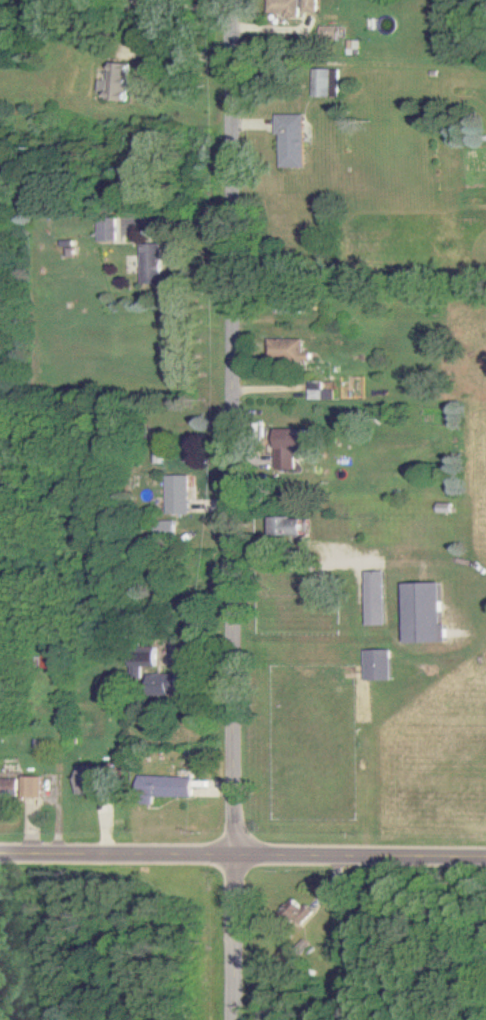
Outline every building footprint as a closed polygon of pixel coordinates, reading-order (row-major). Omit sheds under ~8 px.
[(321,0),(271,0),(271,13),(289,14),(289,18),(304,18),(304,13),(321,13),(321,0)] [(340,40),(340,27),(323,26),(323,39),(340,40)] [(129,100),(130,63),(111,63),(110,80),(100,80),(99,90),(108,91),(107,99),(129,100)] [(341,69),(315,69),(315,96),(341,97),(341,69)] [(307,114),(277,115),(277,135),(281,135),(282,168),(307,167),(307,114)] [(98,241),(117,241),(117,218),(99,218),(98,241)] [(141,244),(142,290),(163,290),(161,243),(141,244)] [(304,340),(269,339),(268,361),(311,362),(311,353),(304,352),(304,340)] [(308,400),(332,400),(332,392),(322,392),(322,382),(308,383),(308,400)] [(276,429),(277,469),(298,469),(297,450),(308,450),(308,429),(276,429)] [(167,476),(167,511),(190,511),(190,476),(167,476)] [(452,511),(452,503),(437,503),(437,511),(452,511)] [(273,536),(306,536),(306,518),(272,519),(273,536)] [(385,572),(365,572),(367,626),(386,625),(385,572)] [(404,584),(406,644),(448,642),(447,625),(443,625),(441,583),(404,584)] [(158,649),(131,650),(132,679),(143,679),(142,667),(159,666),(158,649)] [(364,681),(391,680),(390,650),(363,650),(364,681)] [(178,697),(179,675),(152,674),(151,696),(178,697)] [(80,788),(103,787),(102,767),(79,769),(80,788)] [(25,798),(42,798),(42,778),(25,777),(25,798)] [(155,797),(193,798),(193,778),(140,777),(140,796),(145,796),(145,804),(155,804),(155,797)] [(0,778),(0,797),(20,797),(19,778),(0,778)] [(299,928),(312,913),(292,897),(280,912),(299,928)] [(292,950),(299,956),(309,944),(302,938),(292,950)]
